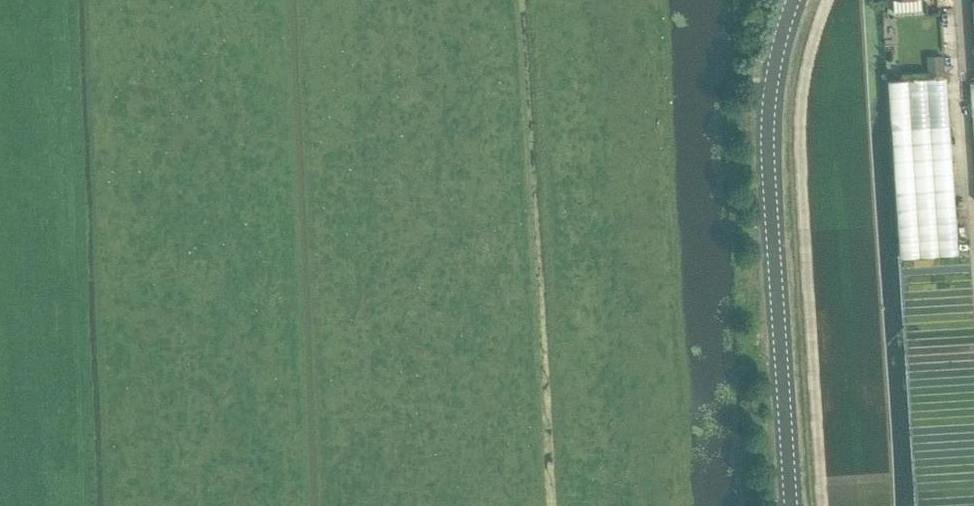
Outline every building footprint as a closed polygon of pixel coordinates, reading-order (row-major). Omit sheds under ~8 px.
[(894,12),(922,10),(921,0),(893,0),(894,12)] [(926,56),(927,72),(943,72),(943,55),(926,56)] [(949,124),(891,128),(899,257),(958,253),(949,124)]
